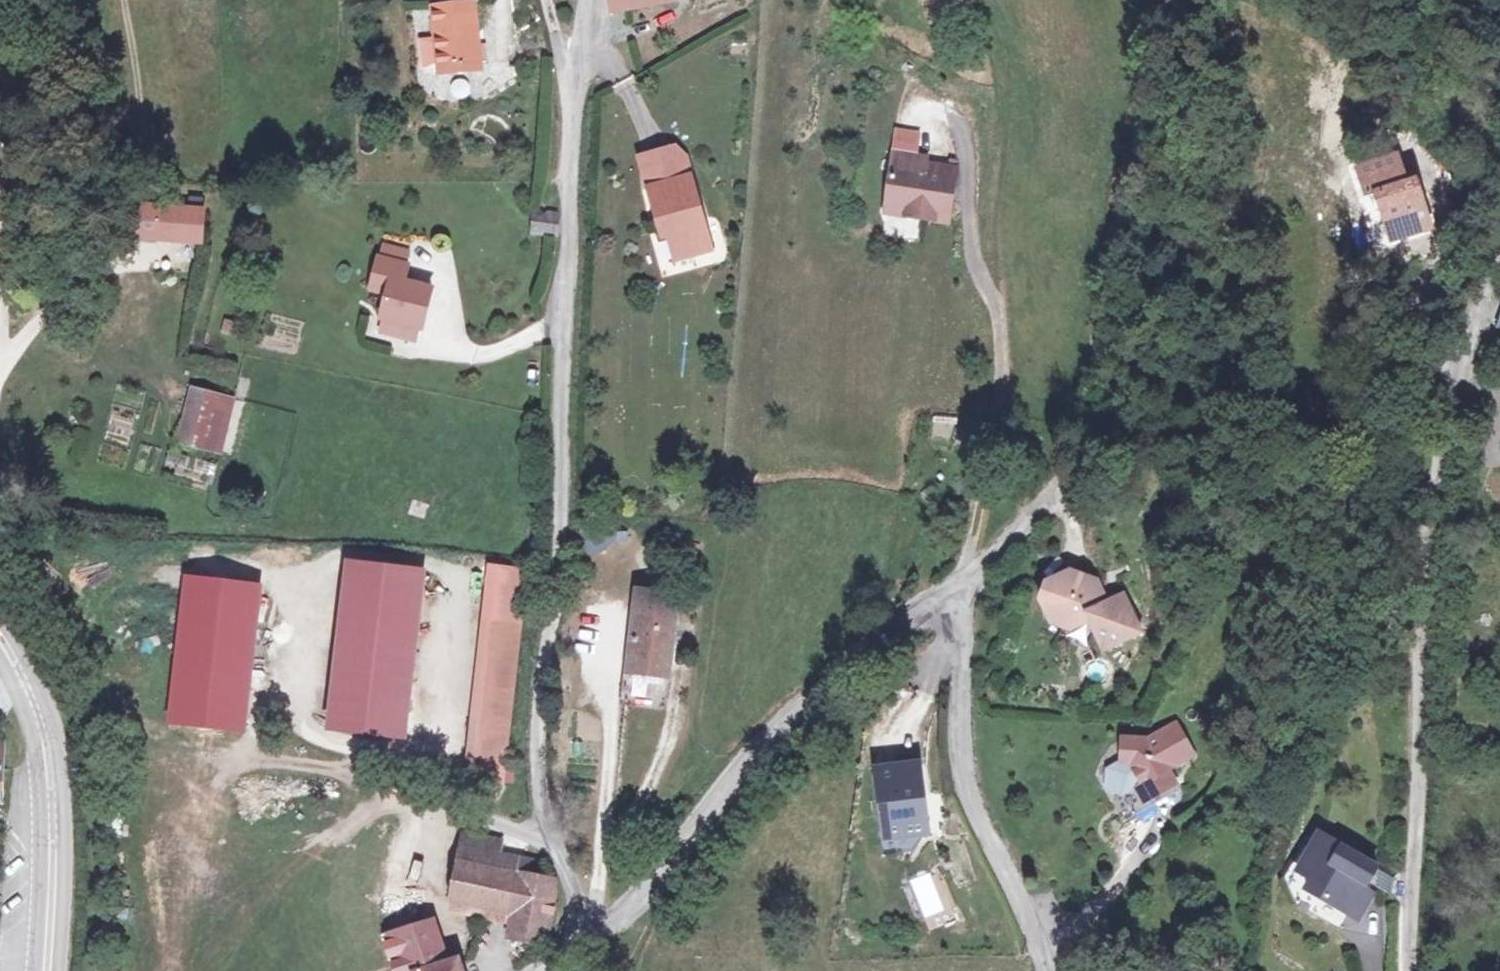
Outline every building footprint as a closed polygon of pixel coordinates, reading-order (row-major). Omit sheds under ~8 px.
[(681,0),(611,0),(613,11),(681,1),(681,0)] [(438,75),(479,73),(475,12),(434,15),(438,75)] [(480,83),(479,73),(438,75),(439,85),(480,83)] [(893,154),(912,157),(917,138),(895,134),(891,154),(893,154)] [(639,142),(643,175),(686,169),(684,149),(675,137),(639,142)] [(893,154),(884,205),(904,209),(903,218),(944,225),(954,171),(930,167),(929,172),(922,171),(924,160),(912,157),(893,154)] [(1387,197),(1395,228),(1399,246),(1437,237),(1426,187),(1413,190),(1407,163),(1369,171),(1376,201),(1387,197)] [(643,175),(648,212),(656,210),(658,228),(661,247),(696,243),(686,169),(643,175)] [(1387,231),(1395,228),(1387,197),(1376,201),(1387,231)] [(882,215),(903,218),(904,209),(884,205),(882,215)] [(147,210),(147,248),(212,248),(213,211),(147,210)] [(650,229),(658,228),(656,210),(648,212),(650,229)] [(556,219),(529,218),(529,237),(556,238),(556,219)] [(376,247),(373,260),(394,263),(396,251),(376,247)] [(380,319),(388,320),(416,324),(422,325),(427,283),(396,278),(397,264),(394,263),(373,260),(370,260),(365,291),(382,295),(380,319)] [(416,324),(388,320),(386,335),(413,339),(416,324)] [(191,406),(222,412),(226,385),(197,378),(191,406)] [(240,389),(226,385),(222,412),(235,415),(240,389)] [(235,415),(222,412),(191,406),(182,443),(227,453),(235,415)] [(409,572),(358,566),(339,725),(390,731),(409,572)] [(499,568),(475,775),(503,779),(528,572),(499,568)] [(248,583),(196,577),(179,723),(228,731),(248,583)] [(1085,621),(1100,651),(1135,635),(1119,597),(1101,604),(1096,591),(1062,578),(1048,583),(1043,598),(1049,614),(1077,625),(1085,621)] [(622,698),(658,702),(673,594),(636,589),(622,698)] [(1183,731),(1154,746),(1130,743),(1127,765),(1113,772),(1110,790),(1126,799),(1140,792),(1148,788),(1156,802),(1177,792),(1169,777),(1198,763),(1183,731)] [(0,803),(8,752),(0,751),(0,803)] [(914,770),(880,776),(890,837),(925,831),(914,770)] [(1148,788),(1140,792),(1147,807),(1156,802),(1148,788)] [(502,910),(509,868),(513,845),(471,830),(460,903),(502,910)] [(1390,865),(1335,832),(1313,868),(1327,877),(1322,884),(1362,908),(1364,905),(1373,911),(1385,892),(1377,888),(1390,865)] [(509,868),(502,910),(525,914),(521,936),(556,942),(570,878),(509,868)] [(398,963),(444,948),(437,925),(390,939),(398,963)] [(444,948),(398,963),(400,970),(435,970),(449,967),(444,948)]
